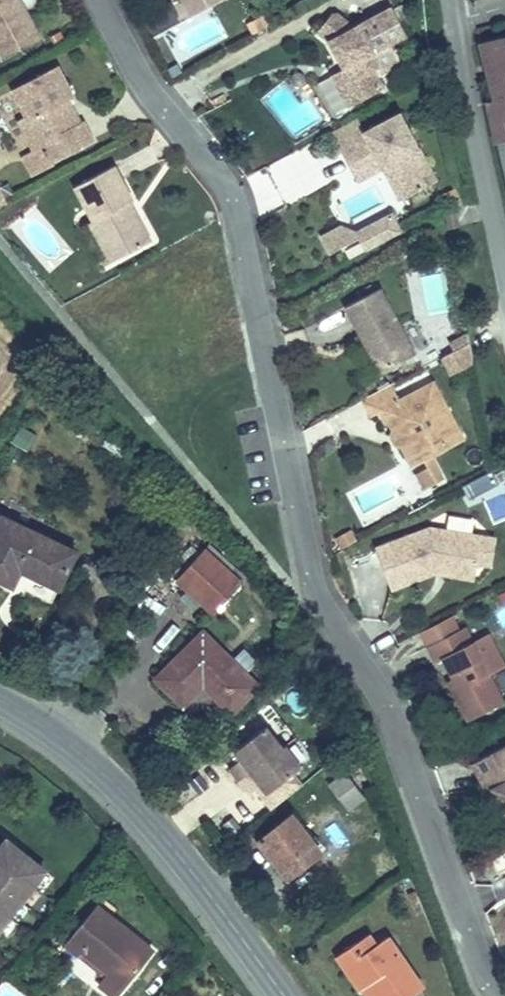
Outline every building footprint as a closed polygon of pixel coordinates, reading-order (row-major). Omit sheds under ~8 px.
[(3,59),(41,39),(27,13),(23,15),(20,10),(24,7),(20,0),(0,0),(0,54),(3,59)] [(192,16),(222,0),(183,0),(192,16)] [(317,31),(329,41),(339,60),(344,58),(348,64),(343,67),(344,68),(350,80),(338,86),(348,107),(385,87),(378,74),(401,62),(391,43),(408,35),(393,6),(355,26),(339,12),(332,13),(317,31)] [(266,28),(260,18),(249,24),(254,34),(266,28)] [(480,42),(496,98),(489,100),(504,168),(504,36),(480,42)] [(348,64),(344,58),(339,60),(343,67),(348,64)] [(52,161),(91,140),(82,123),(80,125),(66,99),(71,96),(57,68),(15,90),(29,117),(20,121),(35,149),(44,145),(52,161)] [(344,68),(331,75),(338,86),(350,80),(344,68)] [(210,102),(216,108),(228,101),(224,94),(210,102)] [(357,119),(331,132),(352,172),(378,158),(383,168),(391,164),(408,197),(436,182),(400,114),(364,132),(357,119)] [(52,161),(44,145),(35,149),(22,156),(32,177),(55,165),(52,161)] [(383,168),(378,158),(352,172),(357,182),(383,168)] [(391,164),(383,168),(400,200),(408,197),(391,164)] [(124,206),(130,202),(133,200),(114,165),(75,187),(93,221),(90,223),(112,263),(145,244),(124,206)] [(459,199),(455,190),(444,195),(447,204),(459,199)] [(130,202),(124,206),(145,244),(151,241),(130,202)] [(456,208),(445,210),(448,229),(459,227),(456,208)] [(416,354),(381,288),(345,307),(362,339),(366,336),(370,343),(365,345),(380,373),(416,354)] [(459,354),(448,360),(454,372),(465,366),(459,354)] [(391,384),(361,400),(370,417),(379,413),(384,423),(391,424),(396,434),(396,435),(400,433),(403,439),(400,441),(400,443),(407,456),(423,460),(424,460),(431,456),(464,439),(434,382),(400,400),(391,384)] [(29,450),(36,434),(17,426),(10,442),(29,450)] [(396,434),(391,436),(396,445),(400,443),(400,441),(403,439),(400,433),(396,435),(396,434)] [(423,460),(407,456),(412,466),(423,460)] [(417,474),(425,488),(443,479),(431,456),(424,460),(428,468),(417,474)] [(33,537),(35,533),(2,517),(0,522),(33,537)] [(0,522),(0,578),(12,584),(20,568),(59,586),(75,552),(35,533),(33,537),(0,522)] [(439,565),(475,570),(480,535),(431,527),(378,548),(393,588),(435,572),(436,566),(439,565)] [(245,579),(208,545),(204,549),(241,582),(245,579)] [(241,582),(204,549),(177,578),(214,612),(241,582)] [(436,566),(435,572),(473,578),(475,570),(439,565),(436,566)] [(450,617),(421,633),(428,646),(457,631),(450,617)] [(464,627),(457,631),(428,646),(436,662),(443,658),(458,688),(453,690),(468,721),(503,703),(489,675),(504,667),(488,635),(472,643),(464,627)] [(257,686),(203,632),(157,679),(184,704),(204,684),(208,680),(213,685),(209,689),(232,712),(257,686)] [(213,685),(208,680),(204,684),(209,689),(213,685)] [(225,761),(266,806),(305,771),(264,726),(225,761)] [(472,763),(487,791),(488,792),(493,789),(504,811),(504,745),(472,763)] [(346,773),(330,785),(348,809),(364,797),(346,773)] [(493,789),(488,792),(487,791),(480,795),(500,834),(504,832),(504,811),(493,789)] [(321,851),(292,814),(260,840),(289,876),(321,851)] [(45,870),(7,840),(0,849),(0,927),(45,870)] [(153,951),(97,905),(66,944),(79,954),(82,950),(109,972),(105,976),(99,984),(115,995),(118,995),(153,951)] [(377,995),(412,995),(423,988),(387,937),(377,944),(364,953),(356,942),(338,955),(361,989),(363,988),(369,983),(377,995)] [(109,972),(82,950),(79,954),(105,976),(109,972)] [(363,988),(369,995),(377,995),(369,983),(363,988)]
